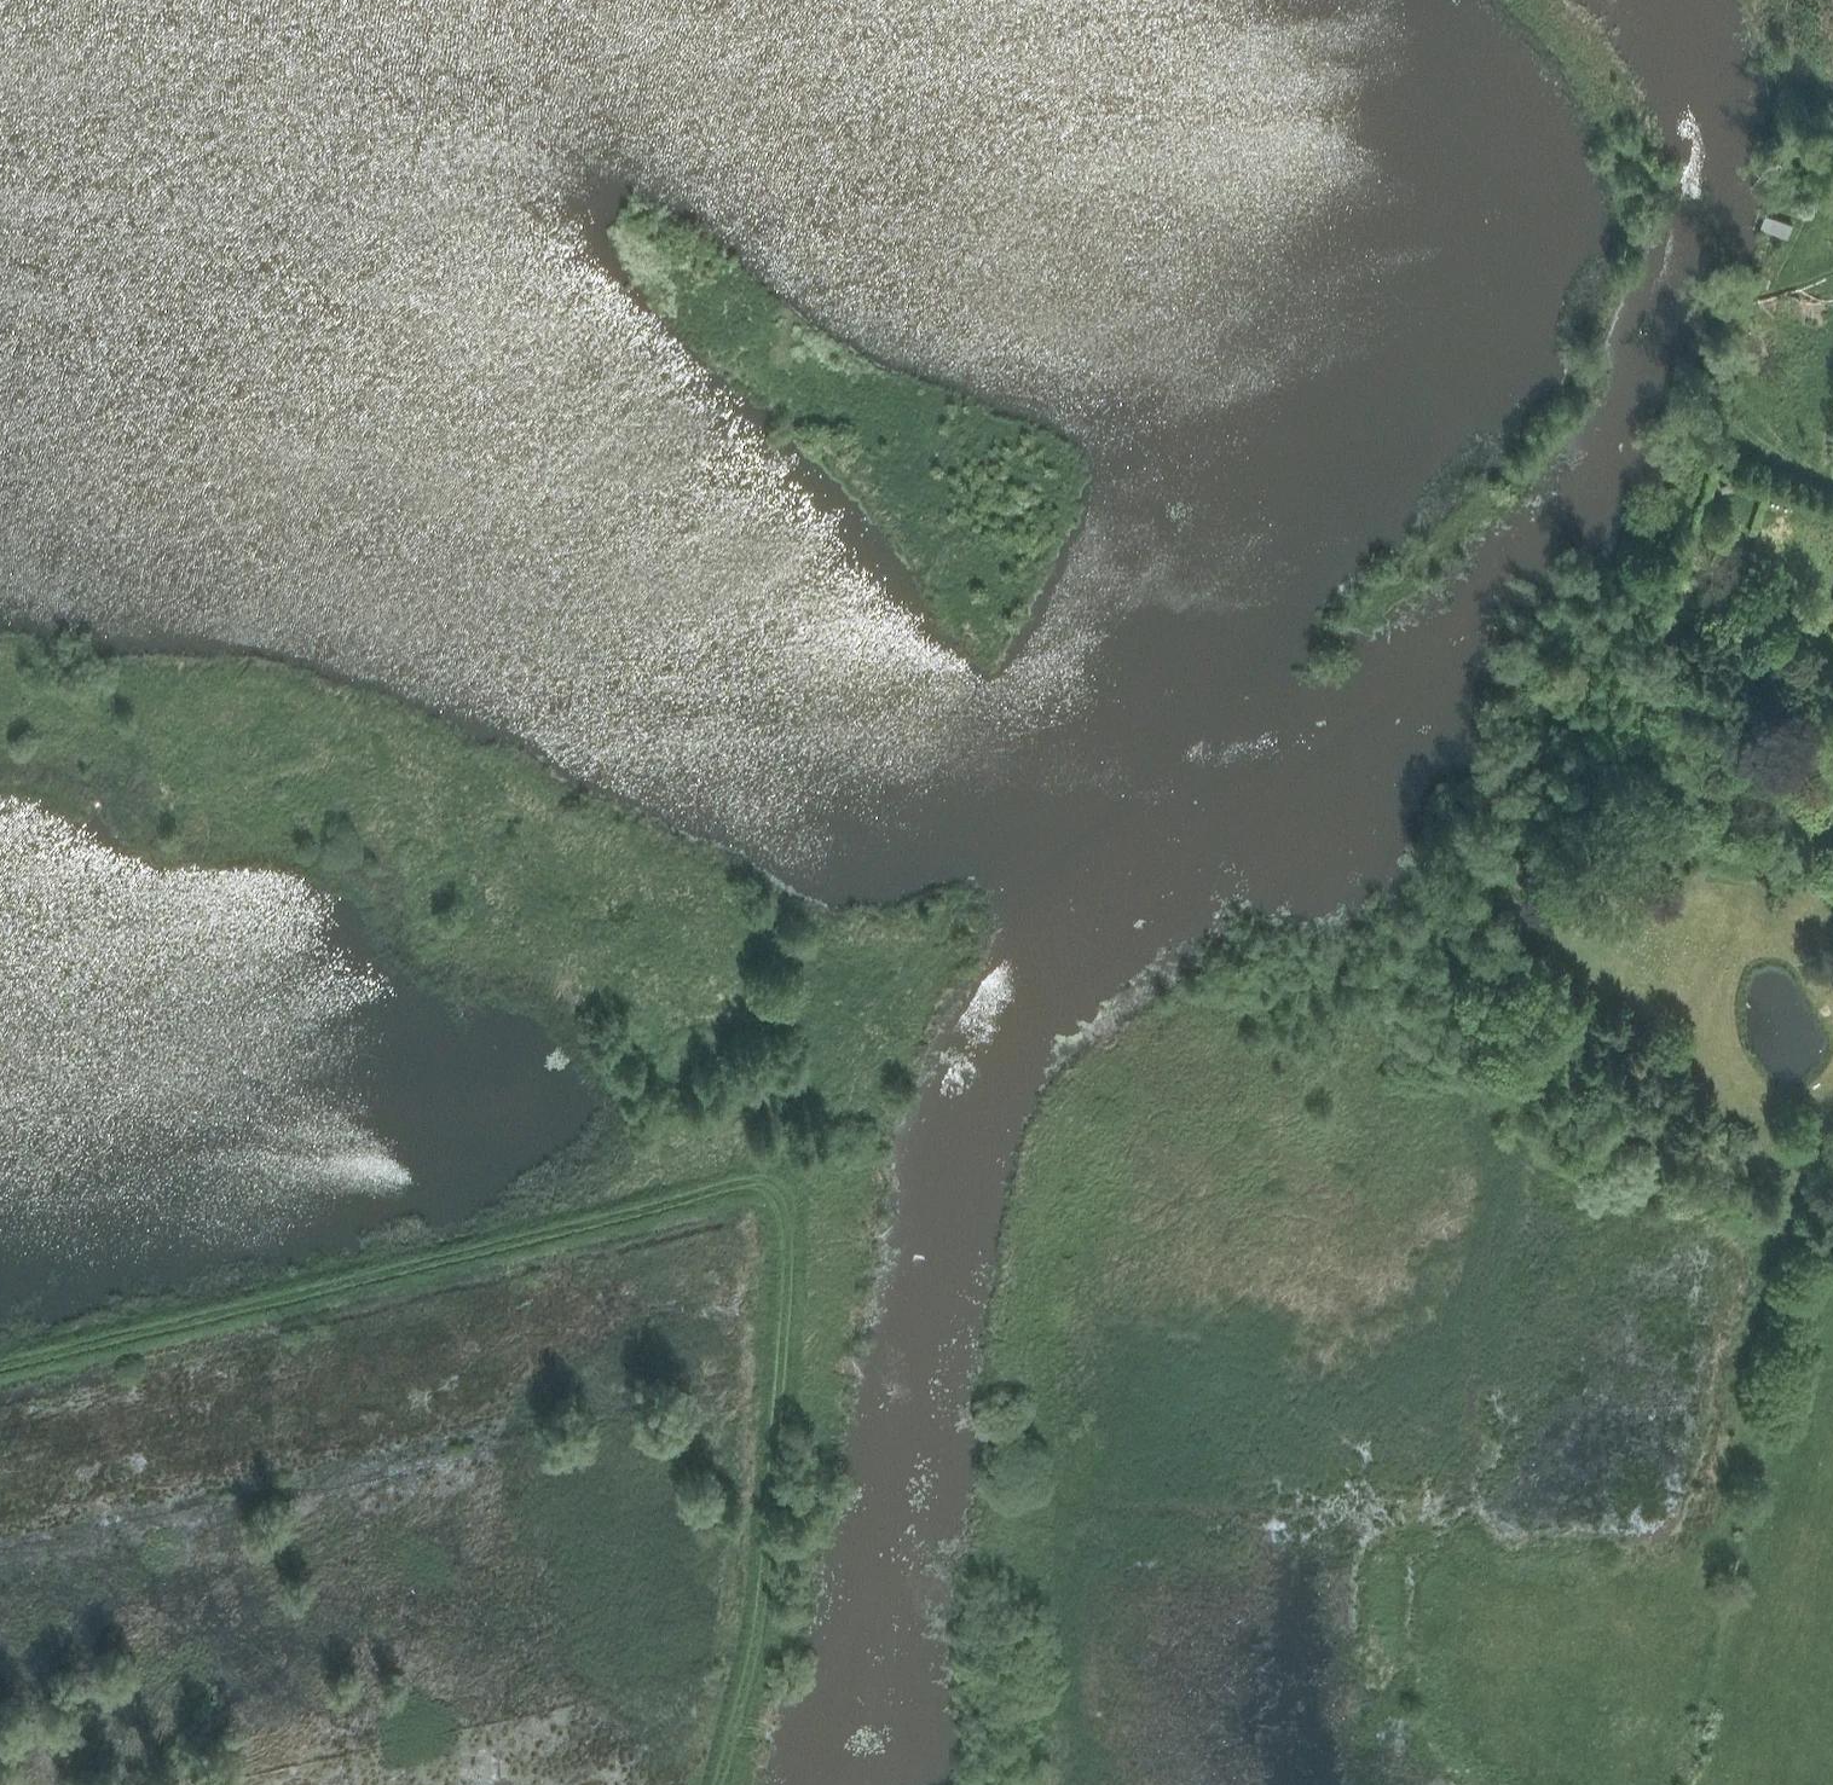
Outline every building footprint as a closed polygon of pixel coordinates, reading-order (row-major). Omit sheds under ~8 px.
[(1796,177),(1788,195),(1801,201),(1809,183),(1796,177)] [(1765,214),(1760,228),(1787,238),(1793,224),(1765,214)]
